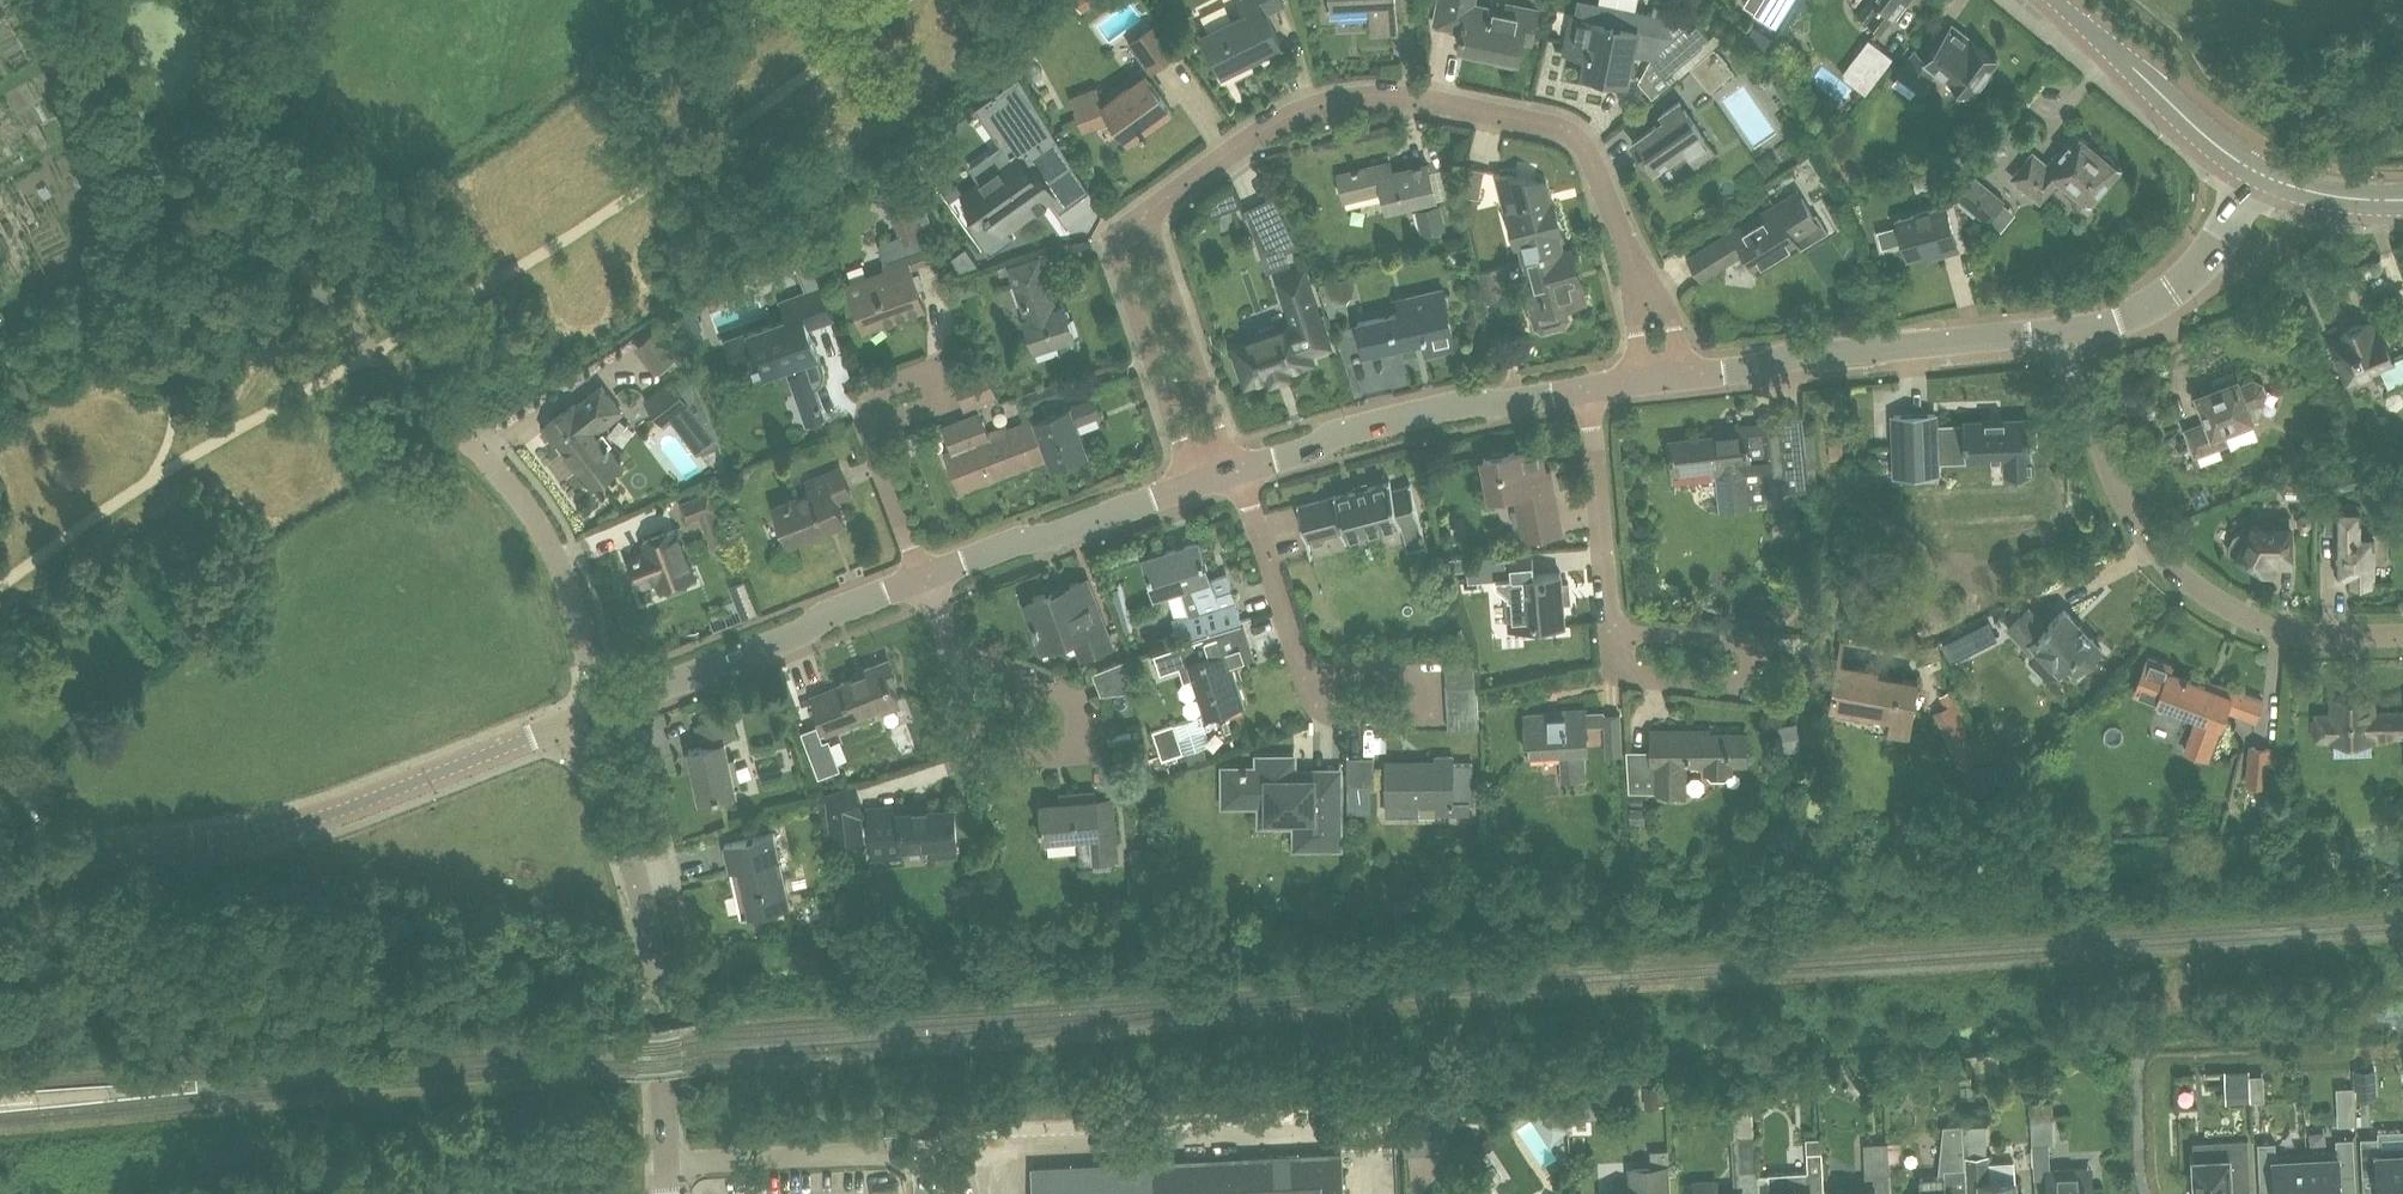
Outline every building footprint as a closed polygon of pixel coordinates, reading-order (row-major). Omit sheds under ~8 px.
[(1114,3),(1112,0),(1097,0),(1089,4),(1094,14),(1114,3)] [(1222,69),(1280,41),(1265,12),(1283,3),(1282,0),(1238,0),(1245,14),(1205,34),(1222,69)] [(1330,5),(1330,15),(1370,13),(1371,32),(1398,31),(1397,0),(1328,0),(1328,5),(1330,5)] [(1465,25),(1460,47),(1518,59),(1522,40),(1532,41),(1538,10),(1523,7),(1521,16),(1487,9),(1488,7),(1476,4),(1475,6),(1471,5),(1472,0),(1439,0),(1434,24),(1454,28),(1455,23),(1465,25)] [(1574,15),(1567,52),(1589,57),(1585,73),(1625,81),(1633,45),(1656,50),(1673,69),(1710,36),(1698,22),(1689,30),(1674,13),(1654,3),(1652,12),(1637,9),(1636,10),(1586,0),(1578,0),(1575,15),(1574,15)] [(1755,11),(1776,24),(1791,0),(1762,0),(1755,11)] [(1879,30),(1893,12),(1896,14),(1906,1),(1905,0),(1868,0),(1857,13),(1879,30)] [(1085,128),(1112,117),(1119,126),(1130,140),(1172,109),(1147,74),(1179,49),(1159,21),(1130,42),(1146,64),(1127,78),(1131,84),(1103,104),(1079,113),(1085,128)] [(1964,95),(1968,90),(1974,95),(1988,76),(1985,74),(1998,58),(1972,38),(1970,40),(1951,26),(1927,58),(1915,49),(1898,73),(1900,75),(1895,81),(1912,94),(1917,87),(1921,90),(1938,67),(1951,77),(1947,82),(1964,95)] [(1889,56),(1867,38),(1840,72),(1863,90),(1889,56)] [(1736,51),(1727,41),(1717,48),(1727,59),(1736,51)] [(1734,71),(1714,47),(1690,67),(1711,91),(1734,71)] [(1072,166),(1017,76),(975,108),(1013,159),(975,186),(967,193),(983,216),(992,209),(1006,229),(1053,195),(1046,185),(1072,166)] [(1687,149),(1697,165),(1715,153),(1679,101),(1661,113),(1665,119),(1633,141),(1644,158),(1647,157),(1656,170),(1687,149)] [(2065,189),(2081,203),(2086,197),(2093,203),(2097,203),(2108,190),(2107,185),(2122,169),(2079,132),(2064,150),(2062,148),(2046,166),(2034,155),(2016,176),(2043,200),(2059,181),(2066,187),(2065,189)] [(1386,163),(1338,174),(1345,200),(1383,191),(1387,207),(1416,200),(1424,233),(1444,228),(1437,198),(1430,171),(1429,163),(1389,173),(1386,163)] [(1480,196),(1485,167),(1468,164),(1463,193),(1480,196)] [(1530,258),(1561,251),(1559,240),(1563,239),(1555,204),(1550,205),(1544,180),(1497,172),(1505,203),(1506,207),(1508,216),(1516,246),(1526,244),(1530,258)] [(1986,222),(2005,200),(1975,174),(1956,197),(1986,222)] [(1213,214),(1239,203),(1232,187),(1207,197),(1213,214)] [(1244,208),(1262,259),(1297,246),(1272,195),(1244,208)] [(1775,204),(1688,258),(1700,278),(1744,251),(1757,271),(1800,245),(1828,228),(1818,211),(1813,214),(1802,197),(1779,212),(1775,204)] [(887,268),(848,282),(864,328),(926,306),(919,288),(904,243),(923,236),(920,227),(913,206),(913,205),(892,212),(900,235),(882,241),(879,246),(887,268)] [(1946,205),(1897,218),(1908,256),(1940,247),(1942,254),(1958,249),(1956,242),(1946,205)] [(952,256),(958,270),(979,264),(966,246),(952,256)] [(1530,258),(1522,260),(1522,262),(1529,289),(1523,291),(1533,328),(1541,334),(1561,329),(1567,320),(1565,310),(1588,303),(1574,248),(1561,251),(1530,258)] [(1024,319),(1035,351),(1075,338),(1064,306),(1055,309),(1044,275),(1045,275),(1040,258),(1010,267),(1026,318),(1024,319)] [(812,259),(797,264),(807,290),(822,285),(812,259)] [(1485,302),(1503,297),(1510,296),(1503,265),(1478,270),(1485,302)] [(1244,373),(1246,378),(1309,357),(1305,345),(1313,343),(1310,335),(1322,330),(1301,269),(1278,277),(1290,310),(1293,308),(1298,322),(1275,330),(1273,324),(1254,330),(1256,336),(1234,344),(1237,351),(1231,353),(1238,375),(1244,373)] [(743,333),(726,340),(736,366),(753,360),(758,358),(764,374),(784,366),(794,393),(814,386),(818,383),(820,381),(822,378),(823,375),(823,370),(818,354),(808,325),(833,315),(824,290),(822,285),(807,290),(781,300),(787,313),(742,329),(743,333)] [(1366,353),(1367,352),(1367,351),(1415,341),(1414,337),(1424,335),(1428,352),(1456,345),(1443,289),(1401,299),(1404,312),(1360,322),(1360,321),(1359,321),(1366,353)] [(2376,337),(2370,323),(2343,334),(2344,337),(2333,342),(2349,380),(2371,370),(2376,384),(2386,380),(2388,384),(2402,378),(2402,356),(2393,360),(2382,335),(2376,337)] [(987,367),(967,374),(977,403),(997,395),(987,367)] [(2240,386),(2234,371),(2213,379),(2216,388),(2199,394),(2209,421),(2187,430),(2196,453),(2226,442),(2222,430),(2253,418),(2248,406),(2262,401),(2266,392),(2262,384),(2254,380),(2240,386)] [(693,406),(688,399),(698,392),(683,372),(673,378),(672,377),(644,399),(665,427),(693,406)] [(1027,391),(1036,418),(1050,455),(1053,465),(1088,452),(1078,423),(1101,415),(1094,396),(1069,405),(1070,407),(1044,416),(1039,403),(1061,396),(1056,382),(1027,391)] [(573,403),(545,425),(592,486),(621,464),(609,449),(610,448),(599,433),(597,434),(595,431),(610,420),(621,411),(602,386),(597,389),(575,406),(573,403)] [(979,412),(943,425),(953,451),(948,452),(962,488),(1050,455),(1036,418),(988,435),(979,412)] [(1935,413),(1894,414),(1895,455),(1967,453),(1967,457),(2006,455),(2007,473),(2033,472),(2032,447),(2039,447),(2038,425),(2031,426),(2031,420),(1936,423),(1935,413)] [(1714,426),(1714,432),(1715,436),(1670,441),(1673,468),(1721,462),(1726,507),(1748,505),(1746,486),(1767,484),(1769,502),(1787,500),(1787,493),(1810,491),(1802,416),(1779,418),(1779,415),(1760,417),(1761,424),(1730,427),(1729,425),(1714,426)] [(1519,491),(1528,538),(1561,532),(1552,484),(1546,485),(1539,447),(1484,457),(1491,496),(1495,496),(1499,501),(1511,499),(1512,492),(1519,491)] [(791,543),(845,522),(837,501),(851,495),(840,468),(808,481),(812,492),(793,499),(792,497),(787,499),(788,501),(776,506),(791,543)] [(1298,504),(1307,539),(1344,530),(1347,539),(1421,519),(1411,482),(1392,487),(1390,479),(1298,504)] [(2210,500),(2204,488),(2191,494),(2197,507),(2210,500)] [(714,548),(727,542),(713,510),(714,509),(708,492),(688,500),(688,498),(683,500),(684,502),(681,503),(687,520),(701,515),(714,548)] [(2350,571),(2351,579),(2354,579),(2355,581),(2355,582),(2356,584),(2357,585),(2359,586),(2360,586),(2362,586),(2364,586),(2365,585),(2367,585),(2368,583),(2369,582),(2370,580),(2370,579),(2374,579),(2374,558),(2387,558),(2386,532),(2372,532),(2372,536),(2360,536),(2359,511),(2359,504),(2325,505),(2325,533),(2339,532),(2339,571),(2350,571)] [(2281,515),(2281,525),(2253,524),(2248,532),(2242,529),(2234,533),(2229,541),(2229,551),(2271,575),(2276,565),(2290,566),(2291,525),(2290,525),(2291,516),(2281,515)] [(648,551),(630,558),(640,584),(658,577),(663,589),(694,577),(675,529),(644,541),(648,551)] [(1189,612),(1172,618),(1179,641),(1241,620),(1227,574),(1211,579),(1199,541),(1144,558),(1156,593),(1180,586),(1189,612)] [(1535,573),(1533,550),(1448,557),(1448,563),(1451,571),(1467,569),(1468,581),(1496,579),(1496,587),(1507,595),(1509,616),(1513,616),(1514,629),(1528,627),(1528,628),(1566,625),(1563,597),(1571,597),(1570,586),(1562,586),(1561,571),(1535,573)] [(1045,646),(1072,636),(1080,657),(1111,645),(1087,580),(1026,603),(1037,632),(1039,631),(1045,646)] [(751,597),(736,603),(743,620),(758,614),(751,597)] [(2061,670),(2064,667),(2073,676),(2103,648),(2065,608),(2047,626),(2029,608),(2009,628),(2027,647),(2033,641),(2061,670)] [(1974,630),(1982,645),(1997,637),(1989,622),(1974,630)] [(1205,715),(1202,716),(1152,732),(1160,756),(1148,760),(1155,778),(1180,768),(1176,757),(1234,738),(1229,720),(1236,717),(1232,708),(1246,703),(1234,665),(1255,659),(1244,625),(1154,655),(1160,673),(1190,662),(1207,716),(1206,716),(1205,715)] [(1950,661),(1962,654),(1955,639),(1942,646),(1950,661)] [(2160,696),(2191,708),(2189,711),(2200,716),(2186,753),(2207,761),(2221,723),(2222,724),(2228,709),(2255,719),(2263,700),(2218,683),(2216,689),(2169,671),(2172,665),(2147,655),(2133,692),(2158,702),(2160,696)] [(1101,693),(1131,690),(1134,690),(1132,657),(1093,672),(1101,693)] [(880,715),(900,707),(891,683),(897,681),(889,660),(865,669),(866,673),(840,682),(841,685),(813,696),(823,724),(826,733),(857,721),(855,715),(877,707),(880,715)] [(1910,732),(1918,680),(1879,673),(1880,669),(1839,662),(1832,705),(1873,712),(1873,710),(1893,713),(1890,728),(1910,732)] [(1476,663),(1445,665),(1446,685),(1477,684),(1476,663)] [(1446,686),(1447,701),(1478,699),(1477,685),(1446,686)] [(2372,740),(2372,734),(2402,734),(2402,713),(2372,713),(2372,696),(2334,696),(2334,715),(2317,715),(2317,738),(2333,738),(2333,740),(2335,740),(2335,755),(2373,754),(2372,740)] [(1478,699),(1447,701),(1448,715),(1478,713),(1478,699)] [(1958,700),(1952,702),(1933,712),(1961,770),(1980,760),(1965,728),(1971,725),(1958,700)] [(1560,713),(1526,714),(1527,753),(1561,751),(1563,779),(1584,778),(1583,750),(1587,750),(1586,726),(1585,711),(1585,710),(1559,711),(1560,713)] [(736,791),(723,730),(733,726),(728,713),(697,725),(704,745),(689,749),(691,756),(688,757),(690,764),(693,764),(701,799),(736,791)] [(1478,713),(1448,715),(1448,729),(1479,728),(1478,713)] [(1604,715),(1603,715),(1604,726),(1606,756),(1623,755),(1621,714),(1606,714),(1604,715)] [(838,766),(828,739),(823,741),(821,735),(826,733),(823,724),(817,726),(817,725),(802,731),(818,774),(838,766)] [(1797,749),(1794,724),(1778,726),(1781,751),(1797,749)] [(1714,777),(1728,777),(1733,772),(1733,762),(1749,762),(1749,733),(1711,733),(1711,731),(1654,731),(1654,751),(1629,751),(1629,792),(1658,792),(1658,793),(1684,792),(1684,762),(1709,762),(1709,773),(1714,777)] [(2250,741),(2246,782),(2270,784),(2274,744),(2250,741)] [(1419,802),(1436,802),(1436,813),(1469,813),(1469,800),(1474,800),(1474,762),(1453,762),(1453,755),(1435,756),(1435,762),(1386,762),(1387,813),(1419,813),(1419,802)] [(1261,804),(1261,807),(1261,823),(1296,823),(1296,846),(1341,846),(1340,770),(1294,770),(1294,756),(1258,757),(1258,768),(1248,768),(1248,767),(1243,767),(1243,768),(1224,768),(1225,804),(1261,804)] [(1348,786),(1375,786),(1375,756),(1348,756),(1348,786)] [(855,783),(829,792),(834,842),(863,839),(860,815),(865,813),(855,783)] [(1094,863),(1117,861),(1112,799),(1096,800),(1095,791),(1059,794),(1060,802),(1042,803),(1045,839),(1092,835),(1094,863)] [(954,807),(954,808),(915,811),(915,804),(869,808),(872,857),(903,855),(902,846),(929,844),(930,857),(958,855),(954,807)] [(791,905),(774,831),(725,842),(737,895),(746,893),(751,913),(791,905)] [(2357,1069),(2358,1089),(2376,1088),(2375,1068),(2357,1069)] [(2251,1085),(2250,1072),(2250,1070),(2226,1071),(2227,1100),(2251,1098),(2251,1085)] [(2250,1072),(2251,1085),(2265,1084),(2264,1071),(2250,1072)] [(1661,1107),(1660,1105),(1667,1104),(1666,1084),(1644,1086),(1645,1108),(1661,1107)] [(1960,1087),(1961,1099),(1973,1098),(1972,1087),(1960,1087)] [(2339,1102),(2340,1124),(2356,1123),(2355,1101),(2339,1102)] [(2031,1121),(2033,1143),(2032,1143),(2034,1178),(2035,1178),(2048,1177),(2049,1193),(2092,1193),(2092,1191),(2091,1168),(2082,1169),(2050,1170),(2048,1143),(2055,1143),(2053,1120),(2031,1121)] [(1964,1125),(1966,1167),(1967,1186),(1981,1186),(1981,1193),(2015,1193),(2014,1163),(1987,1165),(1985,1124),(1964,1125)] [(1954,1193),(1967,1193),(1967,1186),(1966,1167),(1964,1125),(1945,1126),(1940,1169),(1943,1168),(1944,1176),(1919,1177),(1920,1193),(1919,1193),(1954,1193)] [(1756,1169),(1754,1136),(1738,1137),(1740,1170),(1756,1169)] [(2379,1147),(2379,1136),(2361,1137),(2364,1173),(2380,1172),(2381,1193),(2402,1193),(2402,1146),(2379,1147)] [(2308,1152),(2310,1193),(2341,1193),(2340,1174),(2356,1173),(2354,1137),(2337,1138),(2337,1150),(2308,1152)] [(2308,1152),(2277,1153),(2276,1141),(2260,1142),(2261,1178),(2277,1177),(2278,1193),(2310,1193),(2308,1152)] [(2249,1142),(2216,1144),(2216,1156),(2195,1157),(2196,1178),(2191,1179),(2192,1193),(2232,1193),(2232,1189),(2237,1189),(2237,1191),(2252,1190),(2249,1142)] [(1889,1143),(1864,1144),(1865,1188),(1837,1189),(1837,1193),(1877,1193),(1876,1187),(1874,1188),(1873,1175),(1890,1174),(1889,1143)] [(1668,1150),(1651,1151),(1652,1169),(1632,1170),(1633,1193),(1602,1193),(1670,1193),(1668,1150)] [(1342,1151),(1033,1165),(1034,1193),(1344,1193),(1342,1151)] [(1824,1189),(1822,1152),(1807,1152),(1808,1171),(1769,1173),(1769,1192),(1769,1193),(1810,1193),(1810,1190),(1824,1189)] [(1716,1182),(1694,1183),(1695,1193),(1717,1193),(1716,1182)]
